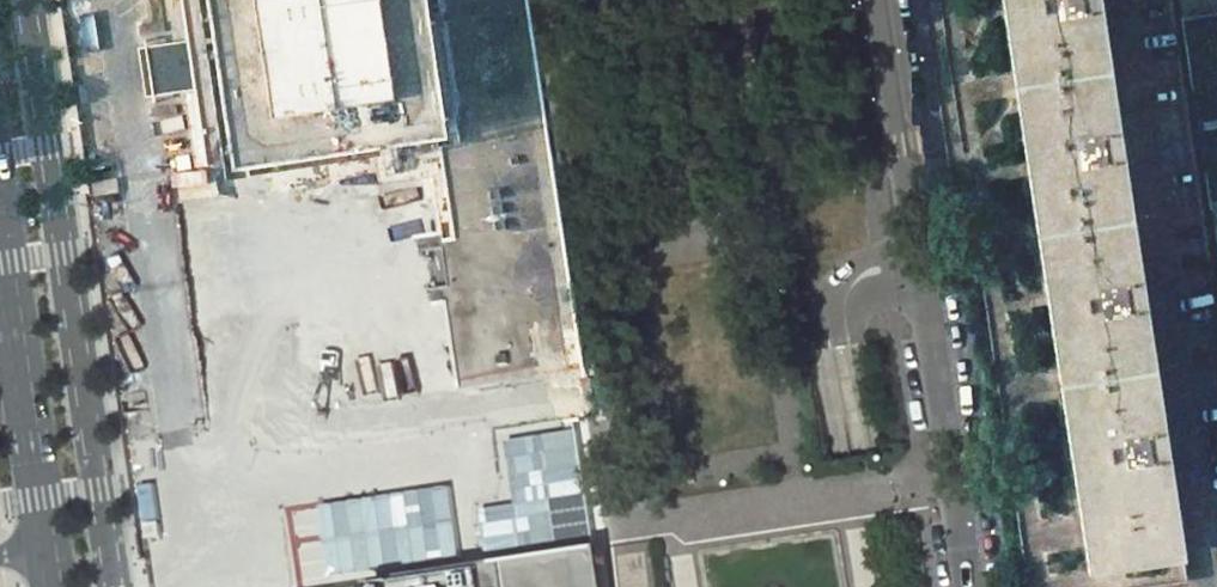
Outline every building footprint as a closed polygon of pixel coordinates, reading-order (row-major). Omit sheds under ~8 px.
[(237,297),(562,250),(525,0),(425,0),(440,109),(336,124),(319,0),(193,0),(237,297)] [(1092,579),(1093,586),(1183,586),(1193,586),(1101,0),(1002,0),(1092,579)] [(427,390),(226,418),(246,560),(447,531),(427,390)] [(504,430),(522,548),(596,537),(579,419),(504,430)] [(496,568),(377,583),(378,586),(498,586),(496,568)]
